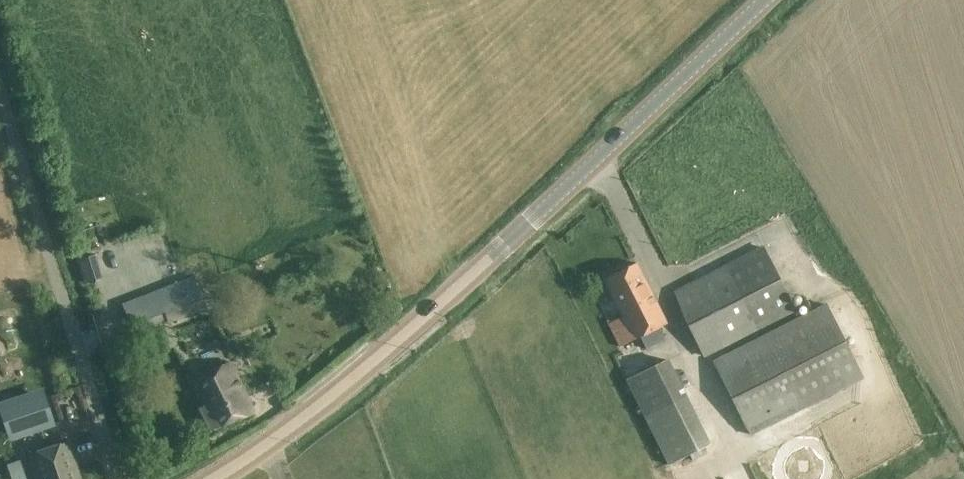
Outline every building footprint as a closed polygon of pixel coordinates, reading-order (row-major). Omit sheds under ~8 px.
[(796,311),(762,245),(674,291),(705,358),(796,311)] [(80,257),(88,284),(96,282),(101,298),(109,295),(95,253),(80,257)] [(666,324),(636,263),(604,279),(614,300),(600,307),(609,325),(620,346),(638,337),(644,349),(665,339),(659,327),(666,324)] [(206,308),(194,276),(122,304),(133,332),(167,319),(168,323),(206,308)] [(861,380),(823,305),(713,361),(751,435),(861,380)] [(124,333),(115,308),(95,315),(104,340),(124,333)] [(712,442),(672,355),(628,376),(668,462),(712,442)] [(254,412),(230,362),(189,379),(202,406),(198,408),(209,431),(254,412)] [(0,411),(0,413),(9,438),(53,423),(54,423),(45,396),(0,411)] [(29,455),(37,478),(80,478),(68,442),(29,455)] [(779,478),(803,478),(800,471),(779,478)]
